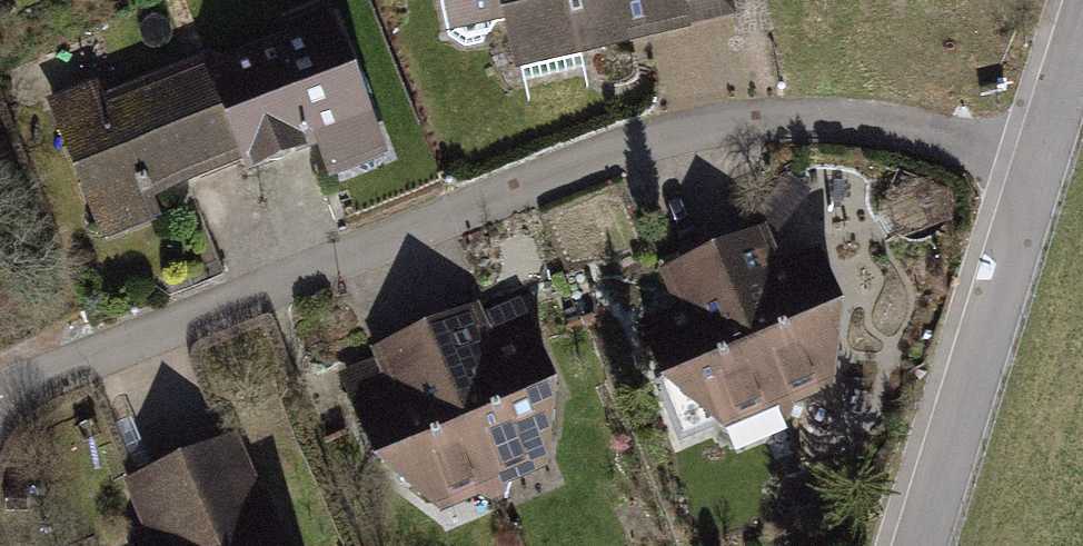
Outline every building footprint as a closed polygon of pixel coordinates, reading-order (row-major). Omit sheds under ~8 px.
[(456,25),(510,13),(521,60),(676,25),(671,0),(451,0),(456,25)] [(238,153),(242,162),(319,132),(332,167),(380,149),(332,24),(207,72),(238,153)] [(147,189),(238,153),(207,72),(203,65),(103,104),(96,85),(50,103),(104,233),(156,212),(147,189)] [(833,382),(841,306),(817,251),(779,267),(766,235),(718,256),(781,404),(833,382)] [(647,325),(669,379),(728,427),(781,404),(718,256),(669,274),(684,308),(647,325)] [(540,393),(505,311),(431,342),(492,486),(533,469),(540,393)] [(430,342),(355,373),(390,455),(450,503),(491,486),(430,342)] [(236,438),(95,499),(116,545),(283,545),(236,438)]
